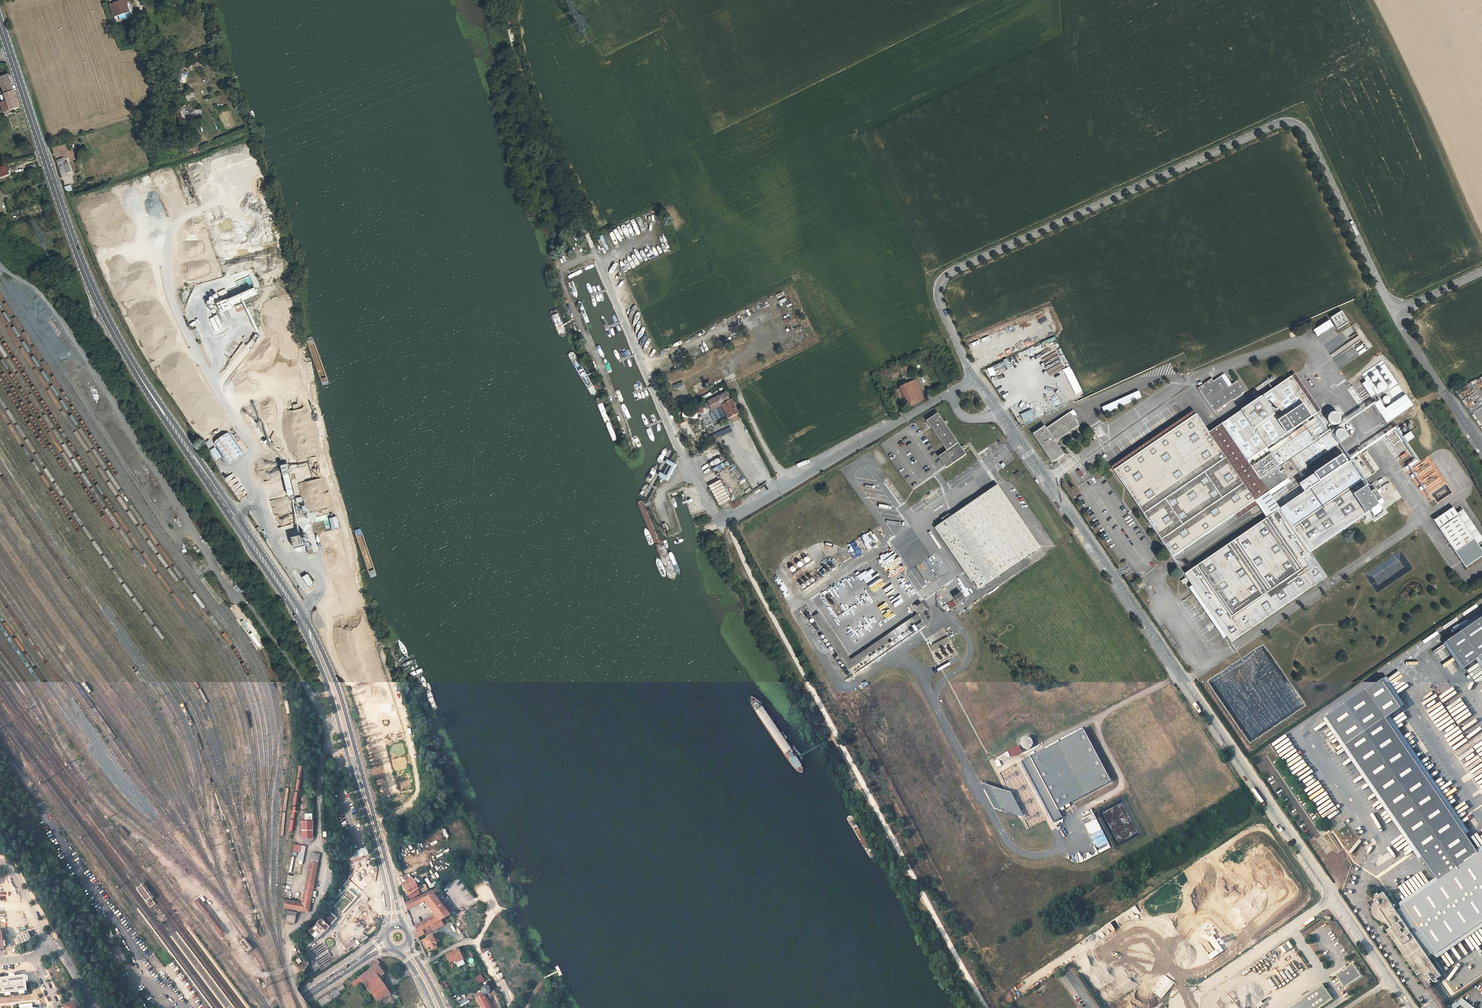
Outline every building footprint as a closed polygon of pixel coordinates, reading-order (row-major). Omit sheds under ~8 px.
[(118,17),(119,20),(129,16),(127,13),(133,11),(129,0),(123,0),(123,1),(110,6),(114,18),(118,17)] [(9,75),(0,79),(0,89),(4,87),(6,94),(0,96),(0,99),(1,102),(4,113),(19,108),(9,75)] [(202,109),(195,110),(194,107),(185,108),(186,118),(203,115),(202,109)] [(70,161),(66,162),(65,158),(58,160),(62,177),(73,175),(70,161)] [(8,167),(0,168),(0,175),(3,175),(4,178),(10,176),(8,167)] [(236,309),(234,305),(258,296),(250,277),(219,290),(224,303),(221,304),(224,314),(236,309)] [(1344,312),(1333,319),(1340,329),(1350,322),(1344,312)] [(220,315),(211,319),(216,333),(225,329),(220,315)] [(1329,319),(1312,329),(1316,336),(1333,326),(1329,319)] [(715,356),(717,360),(729,353),(726,349),(715,356)] [(1360,382),(1370,397),(1375,394),(1371,388),(1375,386),(1368,376),(1360,382)] [(1116,471),(1165,541),(1176,557),(1215,530),(1341,445),(1332,432),(1263,478),(1251,460),(1320,414),(1294,377),(1213,433),(1200,414),(1116,471)] [(925,399),(917,380),(901,388),(908,401),(911,407),(918,402),(925,399)] [(896,390),(902,403),(908,401),(901,388),(896,390)] [(1139,391),(1101,405),(1104,413),(1142,398),(1139,391)] [(1385,422),(1413,406),(1405,394),(1384,407),(1379,399),(1373,403),(1385,422)] [(728,399),(714,406),(717,412),(724,408),(730,420),(740,415),(733,401),(730,403),(728,399)] [(681,418),(697,418),(697,410),(682,410),(681,418)] [(1080,426),(1071,413),(1048,429),(1046,426),(1034,435),(1053,463),(1066,455),(1057,442),(1080,426)] [(945,469),(966,454),(959,445),(958,445),(956,442),(957,442),(939,415),(928,423),(947,452),(938,459),(945,469)] [(714,440),(732,431),(728,423),(714,429),(716,432),(712,434),(714,440)] [(1402,435),(1406,442),(1414,437),(1410,431),(1402,435)] [(244,453),(229,433),(214,444),(228,464),(244,453)] [(211,440),(205,443),(208,449),(214,447),(211,440)] [(718,447),(714,440),(706,445),(710,452),(718,447)] [(210,450),(217,459),(221,456),(215,447),(210,450)] [(716,466),(725,460),(722,456),(713,461),(716,466)] [(710,457),(706,459),(711,468),(715,466),(710,457)] [(1016,466),(1012,460),(1006,464),(1010,470),(1016,466)] [(1356,460),(1188,574),(1234,643),(1332,576),(1315,551),(1386,504),(1356,460)] [(292,497),(298,496),(292,466),(286,468),(292,497)] [(1013,474),(1018,480),(1023,477),(1019,470),(1013,474)] [(233,474),(225,479),(228,483),(235,478),(233,474)] [(951,489),(964,481),(960,474),(947,483),(951,489)] [(930,517),(973,579),(1013,551),(1032,538),(989,476),(971,489),(930,517)] [(280,478),(265,482),(273,512),(289,508),(286,497),(288,496),(286,488),(280,489),(279,485),(284,484),(282,479),(280,479),(280,478)] [(708,484),(719,504),(728,499),(716,479),(708,484)] [(1433,493),(1435,502),(1442,500),(1440,492),(1433,493)] [(916,508),(931,500),(929,497),(914,504),(916,508)] [(739,499),(731,504),(734,508),(742,503),(739,499)] [(1439,515),(1473,563),(1481,557),(1481,520),(1470,503),(1464,507),(1460,501),(1439,515)] [(331,530),(328,515),(318,516),(317,512),(311,513),(310,506),(303,508),(303,507),(299,508),(306,542),(315,540),(312,523),(324,521),(326,531),(331,530)] [(333,530),(341,529),(340,517),(332,518),(333,530)] [(295,549),(309,549),(308,538),(295,539),(295,549)] [(1117,556),(1122,562),(1126,568),(1131,564),(1128,559),(1123,552),(1117,556)] [(951,593),(958,589),(955,583),(948,588),(951,593)] [(888,597),(892,594),(888,588),(884,592),(888,597)] [(960,591),(952,596),(957,603),(965,598),(960,591)] [(950,609),(957,605),(953,599),(946,604),(950,609)] [(919,600),(913,605),(919,613),(925,609),(919,600)] [(818,612),(812,616),(830,643),(835,640),(818,612)] [(1448,644),(1464,668),(1479,659),(1481,663),(1481,621),(1448,644)] [(928,640),(929,644),(947,638),(945,634),(928,640)] [(931,650),(951,643),(949,638),(929,645),(931,650)] [(1434,955),(1481,921),(1481,849),(1479,851),(1387,719),(1402,708),(1383,680),(1327,718),(1438,879),(1400,906),(1401,907),(1397,910),(1383,891),(1368,902),(1424,985),(1441,974),(1428,954),(1432,951),(1434,955)] [(1042,754),(1031,728),(1012,737),(1017,750),(995,759),(1025,829),(1047,820),(1022,762),(1042,754)] [(1105,780),(1083,732),(1042,754),(1022,762),(1047,820),(1058,815),(1053,804),(1105,780)] [(301,821),(301,840),(313,840),(313,821),(301,821)] [(421,838),(425,849),(448,840),(443,828),(421,838)] [(296,863),(303,864),(305,845),(293,844),(293,851),(297,852),(296,863)] [(322,855),(315,853),(313,862),(321,863),(322,855)] [(320,865),(312,864),(307,890),(316,892),(320,865)] [(437,872),(431,874),(434,880),(440,878),(437,872)] [(418,889),(410,878),(400,885),(407,896),(418,889)] [(425,879),(430,888),(437,884),(435,881),(431,883),(428,878),(425,879)] [(0,882),(0,891),(7,905),(17,900),(12,890),(6,879),(0,882)] [(136,888),(137,890),(142,886),(153,901),(154,899),(142,883),(136,888)] [(137,890),(150,908),(156,904),(153,901),(142,886),(137,890)] [(286,910),(312,914),(316,892),(307,890),(304,903),(288,901),(286,910)] [(433,894),(431,890),(404,903),(407,909),(423,901),(434,915),(413,927),(415,934),(422,930),(449,915),(433,894)] [(192,901),(193,902),(199,898),(227,933),(229,931),(200,895),(192,901)] [(317,940),(337,918),(328,909),(308,931),(317,940)] [(299,914),(290,913),(288,924),(297,925),(299,914)] [(24,914),(13,919),(24,940),(34,935),(29,925),(24,914)] [(371,923),(366,917),(362,920),(366,926),(371,923)] [(17,951),(0,918),(0,953),(17,951)] [(435,943),(431,935),(423,940),(427,948),(429,947),(431,952),(436,948),(434,944),(435,943)] [(239,941),(240,942),(244,939),(251,947),(247,951),(248,952),(252,948),(244,937),(239,941)] [(240,942),(247,951),(251,947),(244,939),(240,942)] [(355,944),(352,940),(342,946),(346,950),(355,944)] [(1280,947),(1284,953),(1294,947),(1290,941),(1280,947)] [(120,944),(109,948),(115,965),(126,961),(120,944)] [(380,964),(376,958),(374,960),(368,966),(370,969),(358,978),(377,1004),(378,1003),(380,1007),(385,1004),(382,1001),(390,997),(390,995),(387,989),(378,977),(382,974),(377,966),(380,964)] [(1352,963),(1335,975),(1344,988),(1361,977),(1352,963)] [(475,977),(478,984),(485,980),(481,974),(475,977)] [(0,980),(0,993),(29,990),(28,978),(0,980)] [(1305,996),(1314,1007),(1321,1007),(1333,1000),(1322,984),(1305,996)] [(343,988),(341,985),(317,1000),(321,1006),(340,994),(338,991),(343,988)] [(492,989),(488,991),(489,991),(489,989),(489,988),(488,986),(487,986),(485,985),(485,986),(483,987),(482,987),(482,989),(482,990),(482,991),(483,992),(482,993),(481,992),(474,996),(481,1007),(490,1007),(483,996),(488,993),(490,996),(495,994),(492,989)] [(1287,1007),(1314,1007),(1305,996),(1287,1007)] [(1461,996),(1453,1007),(1457,1007),(1460,1005),(1465,1007),(1477,1007),(1461,996)]
